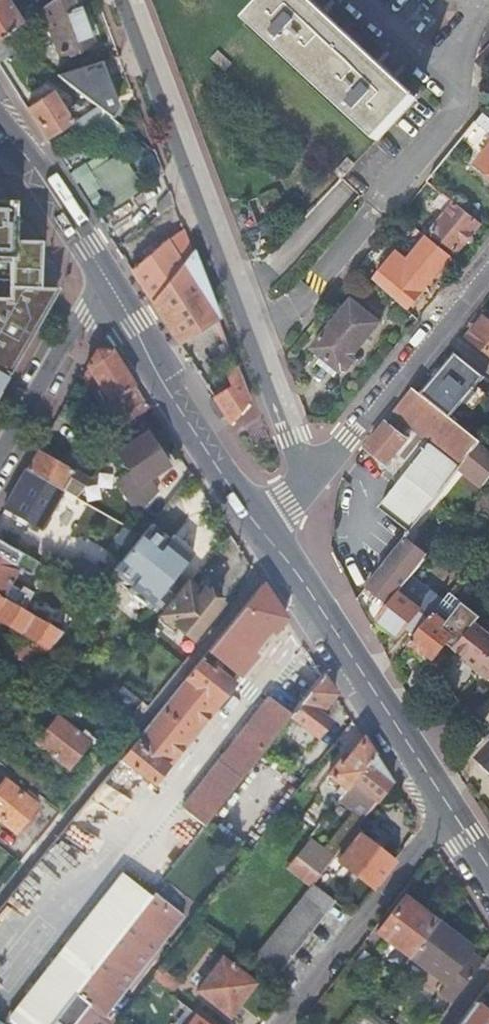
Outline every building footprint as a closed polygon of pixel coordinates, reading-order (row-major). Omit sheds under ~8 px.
[(4,0),(0,0),(0,37),(4,34),(19,24),(4,0)] [(41,8),(58,55),(92,41),(76,0),(51,0),(41,8)] [(415,101),(357,47),(307,0),(268,0),(248,22),(322,90),(379,142),(415,101)] [(4,34),(0,37),(0,61),(19,46),(4,34)] [(99,61),(55,74),(96,106),(110,117),(117,107),(99,61)] [(27,109),(47,140),(71,123),(52,93),(39,101),(27,109)] [(475,123),(488,134),(488,119),(483,114),(475,123)] [(102,190),(109,206),(136,194),(116,150),(70,171),(83,199),(102,190)] [(477,165),(488,175),(488,150),(477,165)] [(153,172),(148,157),(134,162),(139,178),(153,172)] [(271,223),(287,216),(278,192),(262,198),(271,223)] [(58,288),(38,287),(40,241),(13,240),(14,215),(13,215),(14,201),(0,201),(0,388),(58,288)] [(457,253),(480,224),(453,203),(430,232),(443,242),(457,253)] [(152,303),(192,253),(183,228),(165,240),(146,257),(131,270),(152,303)] [(217,318),(192,253),(152,303),(165,323),(178,343),(217,318)] [(320,358),(339,373),(358,349),(378,325),(350,302),(310,350),(320,358)] [(404,328),(414,317),(402,307),(392,318),(404,328)] [(488,313),(479,325),(469,337),(488,354),(488,313)] [(138,421),(141,416),(149,407),(113,351),(98,352),(86,367),(96,382),(88,386),(100,406),(81,418),(100,434),(117,447),(129,432),(120,415),(129,409),(137,421),(138,421)] [(451,420),(484,378),(456,355),(439,376),(423,396),(451,420)] [(335,377),(339,373),(320,358),(316,362),(324,369),(335,377)] [(249,401),(236,367),(225,373),(231,388),(214,399),(230,424),(249,401)] [(460,469),(480,443),(451,420),(423,396),(414,389),(390,419),(367,448),(388,465),(407,440),(398,433),(407,423),(431,443),(379,508),(410,532),(460,469)] [(81,418),(77,414),(70,423),(93,442),(100,434),(81,418)] [(151,430),(141,416),(138,421),(137,421),(129,432),(117,447),(114,450),(116,453),(146,433),(151,430)] [(169,467),(146,433),(116,453),(131,475),(118,483),(140,514),(158,493),(149,480),(169,467)] [(488,479),(488,450),(480,443),(460,469),(483,487),(488,479)] [(38,451),(27,471),(63,491),(68,494),(76,499),(89,482),(38,451)] [(27,471),(5,508),(42,529),(63,491),(27,471)] [(166,612),(188,585),(176,576),(194,554),(180,542),(173,536),(170,540),(151,525),(142,536),(114,570),(133,586),(129,591),(133,594),(132,595),(132,601),(140,608),(146,606),(146,605),(150,608),(155,603),(166,612)] [(135,536),(127,531),(119,544),(128,549),(135,536)] [(2,597),(24,610),(34,593),(23,587),(22,590),(10,584),(18,569),(31,576),(38,563),(0,541),(0,596),(2,597)] [(380,595),(390,604),(413,575),(425,559),(403,541),(367,585),(380,595)] [(67,579),(93,594),(110,574),(79,556),(67,579)] [(390,604),(377,620),(389,629),(400,637),(406,629),(416,636),(431,618),(407,600),(422,581),(413,575),(390,604)] [(193,579),(189,583),(202,594),(206,590),(193,579)] [(192,639),(194,637),(220,606),(222,604),(206,590),(202,594),(189,583),(188,585),(166,612),(159,620),(175,632),(178,628),(192,639)] [(286,619),(263,583),(208,651),(240,676),(256,657),(252,654),(271,630),(274,633),(286,619)] [(446,645),(454,651),(476,624),(480,618),(449,594),(431,618),(416,636),(410,644),(418,651),(423,655),(426,653),(434,659),(446,645)] [(8,621),(6,623),(43,645),(37,653),(20,643),(13,655),(28,664),(35,668),(64,633),(24,610),(2,597),(0,596),(0,616),(8,621)] [(454,651),(464,660),(465,665),(474,673),(484,680),(488,679),(488,635),(485,631),(476,624),(454,651)] [(0,634),(0,648),(6,651),(13,639),(1,632),(0,634)] [(240,676),(208,651),(200,661),(232,687),(240,676)] [(232,687),(200,661),(158,713),(139,736),(121,759),(153,785),(232,687)] [(335,695),(323,676),(292,716),(318,736),(329,722),(320,715),(335,695)] [(124,724),(143,701),(123,685),(121,687),(105,707),(124,724)] [(282,729),(292,716),(270,699),(183,810),(206,828),(208,825),(283,730),(282,729)] [(132,730),(151,707),(143,701),(124,724),(132,730)] [(70,769),(92,741),(60,715),(37,743),(70,769)] [(374,756),(364,740),(344,765),(340,762),(329,777),(343,787),(339,791),(344,794),(347,790),(374,756)] [(481,759),(484,762),(480,766),(488,775),(488,751),(481,759)] [(321,852),(307,842),(296,856),(304,862),(320,875),(392,783),(374,756),(347,790),(344,794),(338,802),(351,812),(342,822),(343,823),(337,832),(334,830),(326,841),(328,843),(321,852)] [(31,800),(23,794),(6,779),(0,786),(0,785),(0,819),(16,832),(25,821),(31,814),(38,805),(31,800)] [(27,790),(23,794),(31,800),(35,796),(27,790)] [(31,814),(25,821),(30,824),(35,818),(31,814)] [(360,835),(339,861),(374,888),(395,862),(360,835)] [(304,862),(296,856),(287,868),(311,886),(313,883),(320,875),(304,862)] [(311,886),(253,960),(276,977),(335,900),(313,883),(311,886)] [(155,892),(130,923),(123,933),(87,978),(84,982),(55,1019),(51,1023),(73,1023),(89,1004),(103,1015),(182,914),(155,892)] [(377,933),(410,958),(437,922),(404,897),(377,933)] [(439,992),(452,1002),(480,964),(470,955),(473,950),(437,922),(410,958),(445,984),(439,992)] [(258,984),(225,958),(199,992),(232,1017),(258,984)] [(161,967),(153,978),(171,992),(173,993),(181,983),(161,967)] [(480,995),(459,1023),(488,1023),(488,1012),(481,1007),(486,1000),(480,995)] [(201,1015),(200,1016),(194,1023),(213,1023),(201,1015)]
